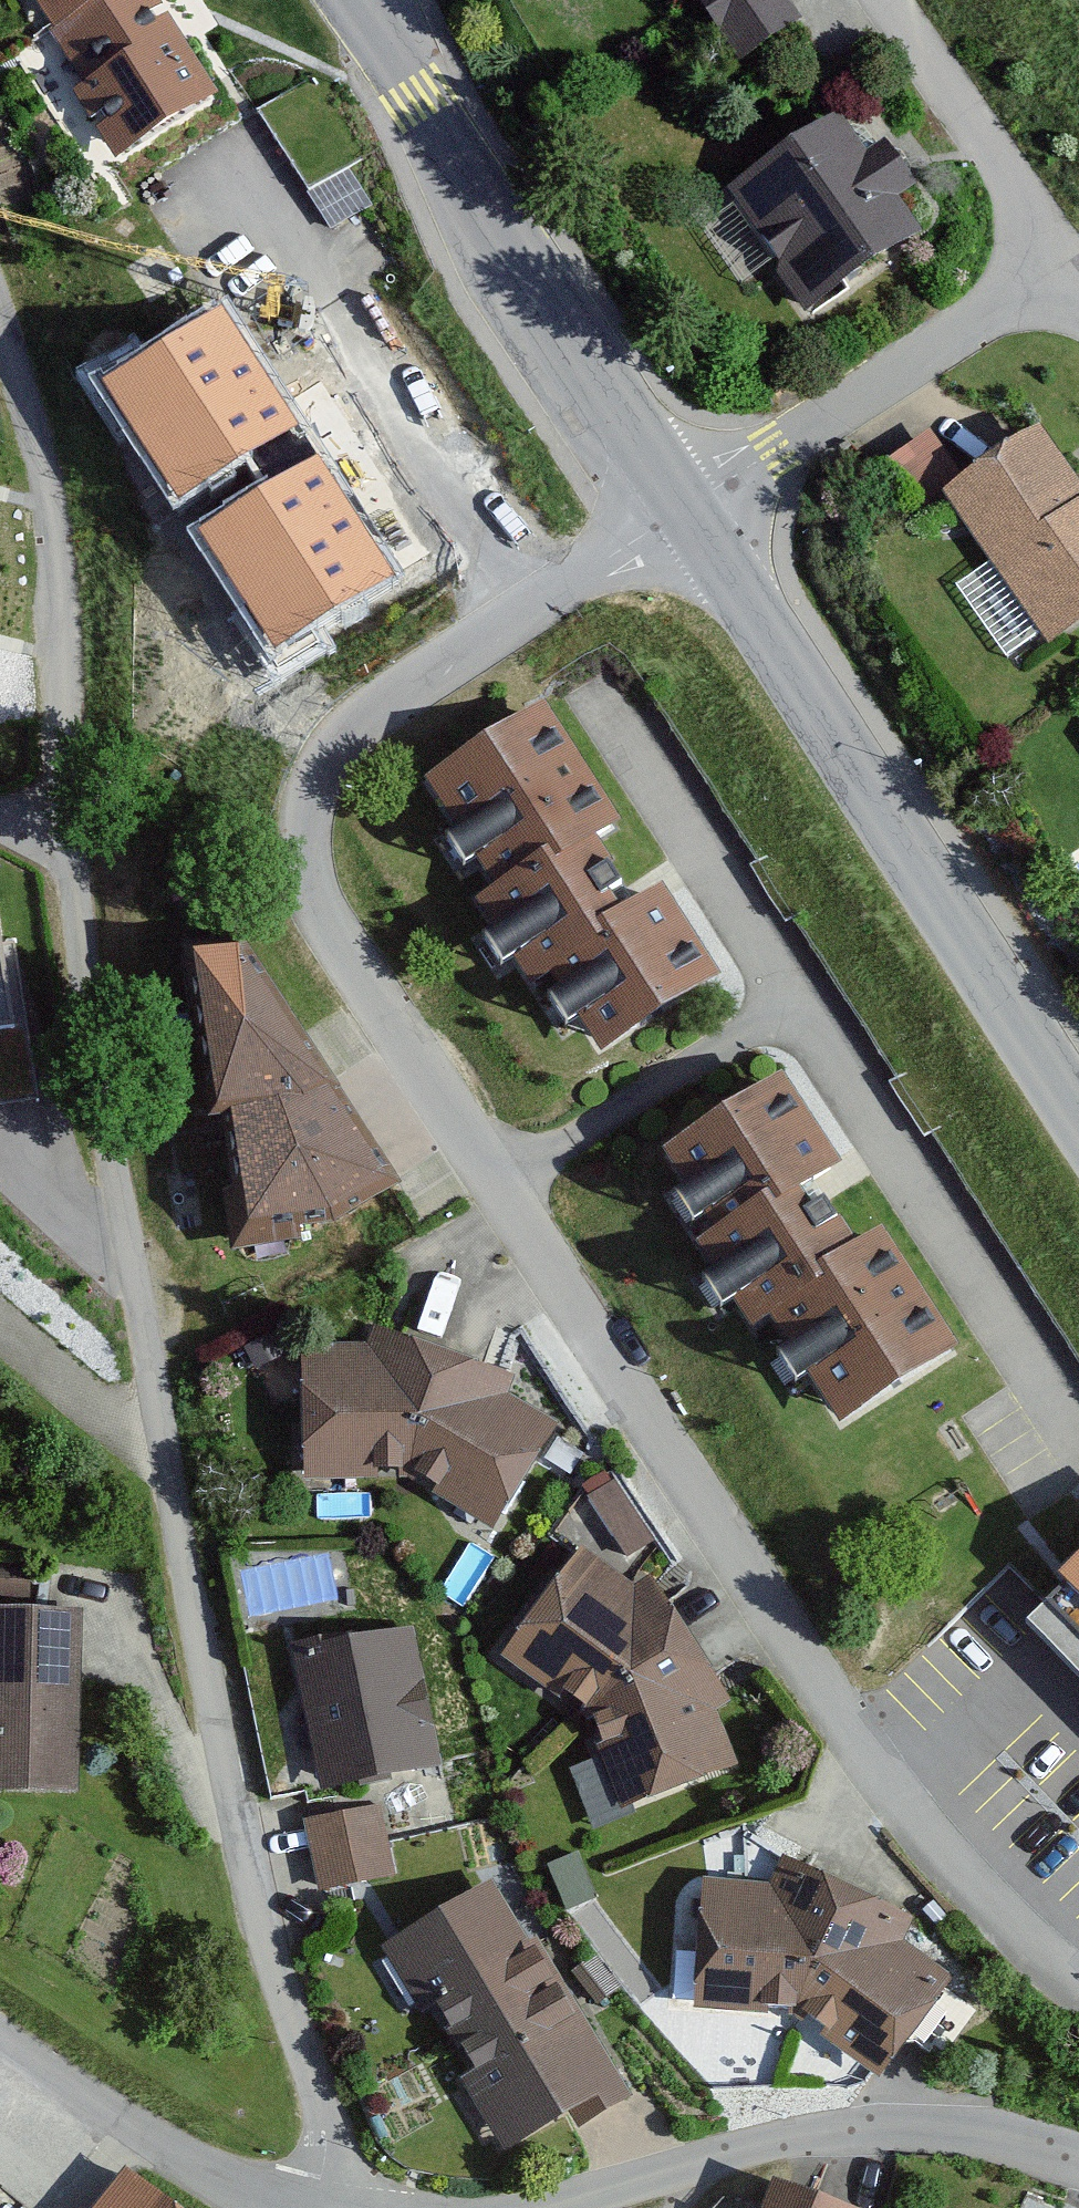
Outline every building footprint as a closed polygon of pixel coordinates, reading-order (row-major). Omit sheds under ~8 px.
[(41,39),(112,0),(21,0),(41,39)] [(154,0),(112,0),(41,39),(64,92),(173,27),(154,0)] [(771,0),(678,0),(724,69),(790,29),(771,0)] [(109,169),(216,101),(173,27),(64,92),(109,169)] [(853,162),(835,124),(724,198),(796,307),(903,242),(880,201),(903,183),(880,147),(853,162)] [(297,425),(221,305),(103,378),(179,499),(297,425)] [(1036,435),(934,493),(1037,647),(1078,619),(1078,496),(1077,498),(1036,435)] [(394,575),(318,455),(201,529),(277,649),(394,575)] [(605,831),(531,718),(404,790),(476,895),(551,838),(563,854),(605,831)] [(563,854),(551,838),(476,895),(462,905),(522,983),(611,919),(563,854)] [(522,983),(589,1066),(702,981),(642,897),(611,919),(522,983)] [(12,1024),(0,943),(0,1026),(12,1024)] [(216,1124),(229,1264),(359,1233),(391,1192),(233,947),(174,956),(191,1124),(216,1124)] [(827,1167),(772,1087),(647,1159),(698,1234),(786,1188),(827,1167)] [(681,1250),(733,1338),(758,1327),(812,1298),(801,1268),(828,1255),(786,1188),(698,1234),(681,1250)] [(823,1438),(946,1359),(865,1237),(828,1255),(801,1268),(812,1298),(758,1327),(823,1438)] [(361,1355),(293,1348),(292,1497),(401,1488),(490,1536),(553,1430),(506,1403),(510,1383),(368,1332),(361,1355)] [(589,1495),(622,1556),(659,1535),(626,1474),(589,1495)] [(577,1725),(608,1817),(734,1775),(715,1716),(727,1709),(643,1580),(630,1589),(578,1557),(493,1659),(577,1725)] [(1035,1610),(1078,1655),(1078,1568),(1035,1610)] [(80,1621),(0,1616),(0,1805),(73,1806),(80,1621)] [(429,1776),(414,1638),(287,1660),(307,1791),(429,1776)] [(388,1882),(377,1814),(300,1823),(311,1893),(388,1882)] [(917,1925),(781,1859),(762,1884),(690,1879),(678,2008),(778,2012),(878,2081),(939,1986),(903,1950),(917,1925)] [(556,1982),(492,1889),(386,1945),(440,2050),(556,1982)] [(505,2158),(619,2091),(556,1982),(440,2050),(505,2158)] [(115,2173),(86,2207),(159,2207),(115,2173)] [(759,2189),(753,2207),(813,2207),(759,2189)]
